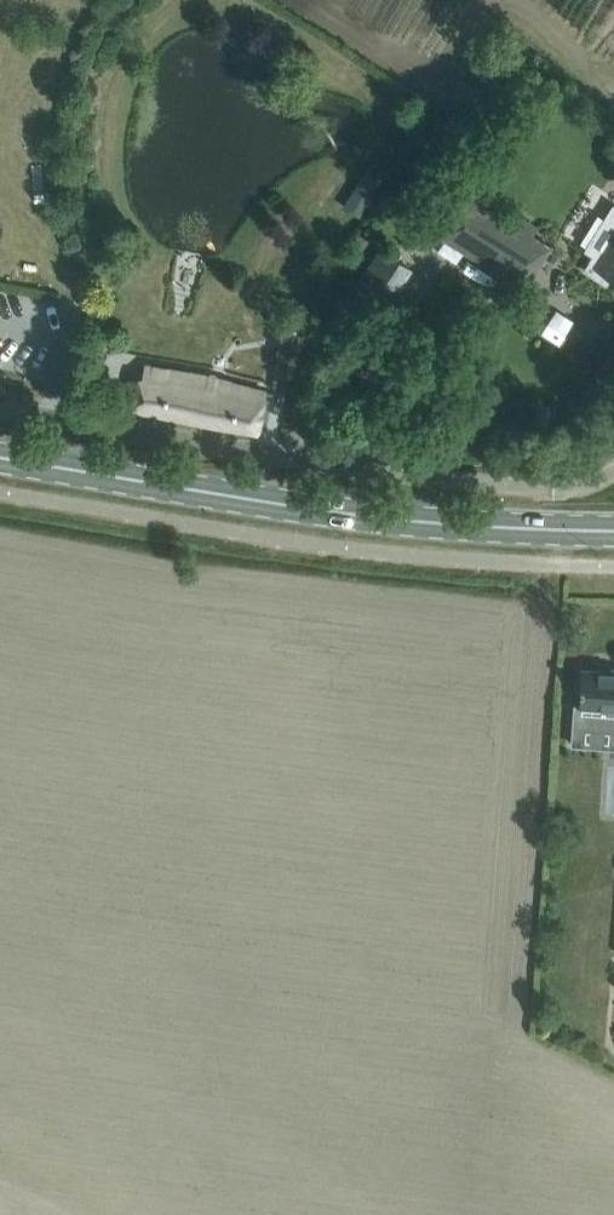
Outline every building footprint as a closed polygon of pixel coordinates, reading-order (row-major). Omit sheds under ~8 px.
[(365,165),(352,185),(372,198),(385,178),(365,165)] [(465,189),(438,232),(525,286),(552,243),(465,189)] [(601,235),(604,236),(584,268),(605,281),(609,276),(613,279),(613,214),(601,235)] [(385,252),(362,287),(388,304),(411,269),(385,252)] [(91,297),(91,300),(91,303),(93,306),(95,308),(98,309),(101,309),(104,308),(106,306),(108,303),(108,300),(108,297),(106,295),(104,293),(101,292),(98,292),(95,293),(93,295),(91,297)] [(304,322),(277,319),(271,367),(298,371),(304,322)] [(262,408),(265,389),(231,382),(231,379),(193,371),(147,366),(144,380),(129,377),(123,406),(257,432),(262,408)] [(581,684),(579,683),(578,690),(581,690),(580,705),(613,708),(613,671),(582,669),(581,684)]
